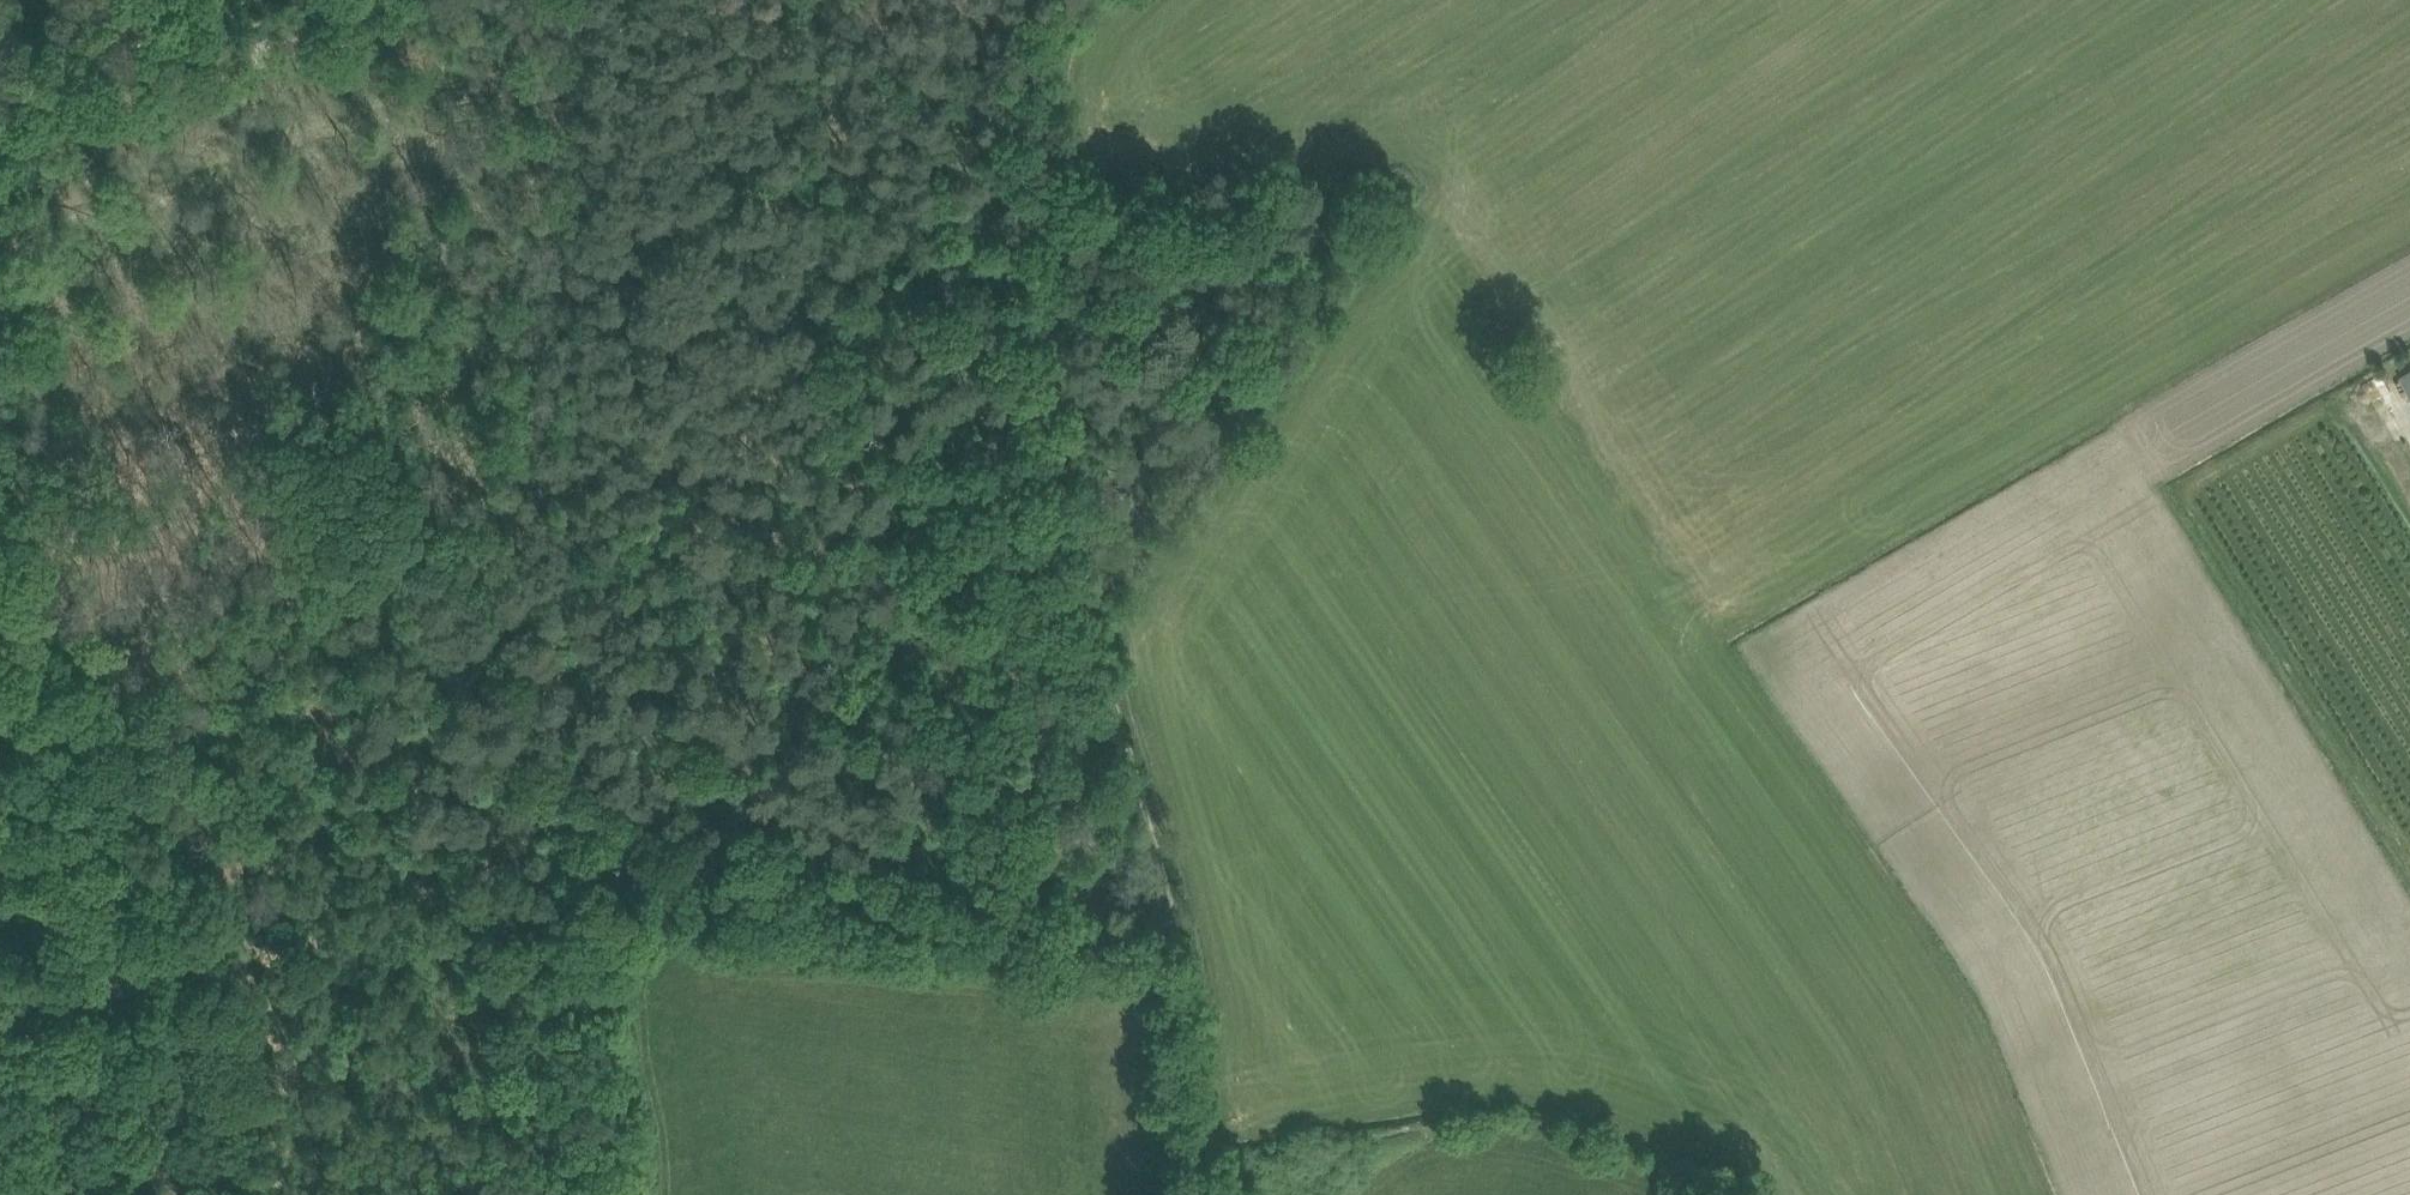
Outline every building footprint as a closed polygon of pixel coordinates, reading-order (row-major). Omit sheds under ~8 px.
[(2400,376),(2409,393),(2409,370),(2400,376)]
